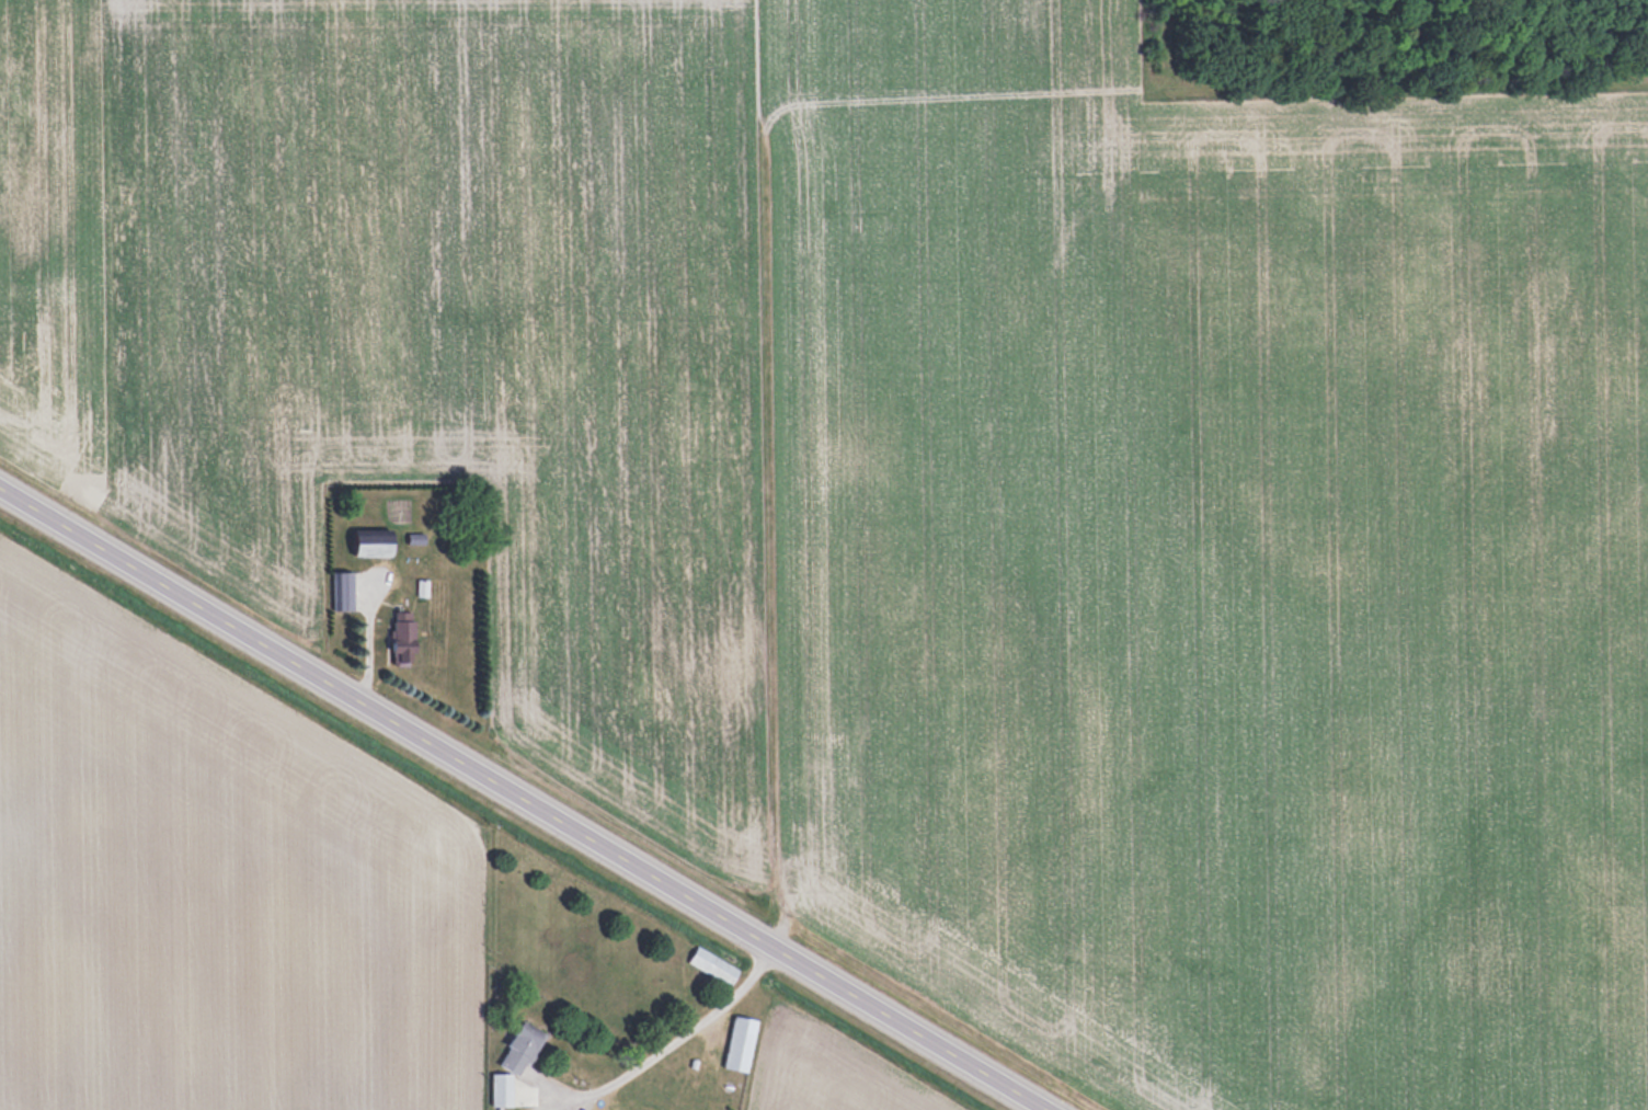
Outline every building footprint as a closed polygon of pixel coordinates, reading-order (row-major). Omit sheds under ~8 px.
[(391,535),(354,535),(354,557),(391,557),(391,535)] [(338,610),(352,610),(352,572),(338,572),(338,610)] [(414,662),(414,611),(393,611),(393,662),(414,662)] [(687,962),(730,985),(739,968),(696,945),(687,962)] [(722,1068),(745,1073),(756,1020),(733,1015),(722,1068)] [(499,1066),(522,1076),(542,1032),(518,1022),(499,1066)] [(491,1107),(511,1107),(511,1074),(491,1074),(491,1107)]
